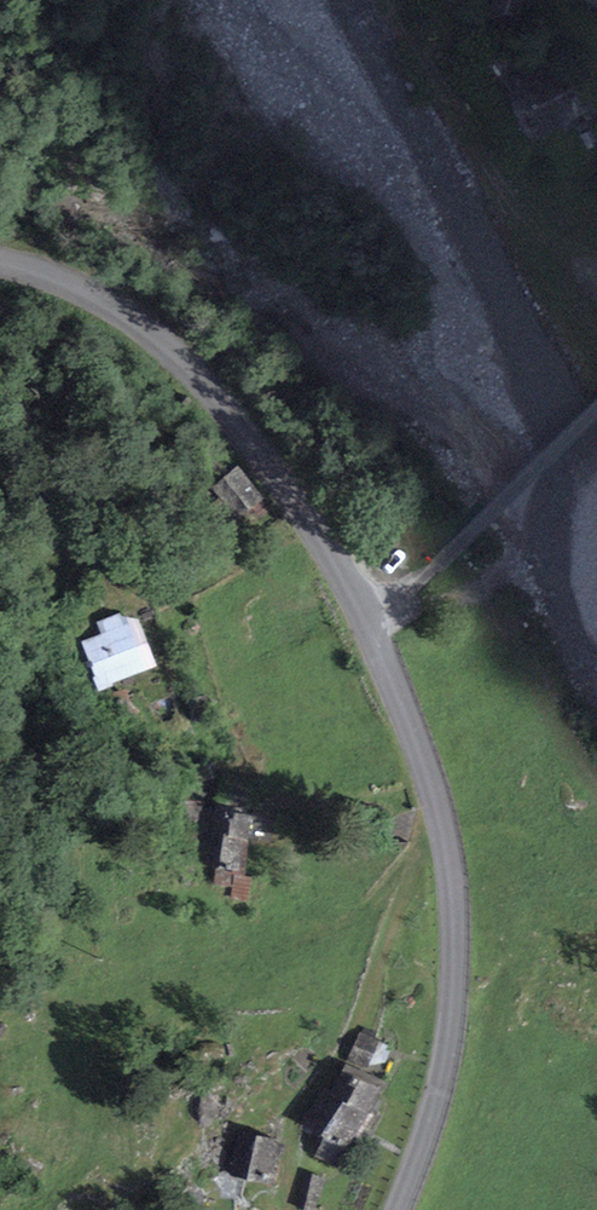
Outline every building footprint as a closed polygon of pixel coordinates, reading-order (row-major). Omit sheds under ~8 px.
[(491,16),(519,24),(526,0),(495,0),(491,16)] [(596,11),(596,0),(583,0),(596,11)] [(584,74),(542,104),(562,133),(596,108),(596,92),(584,74)] [(263,495),(238,461),(210,481),(236,516),(263,495)] [(252,810),(200,806),(195,865),(247,870),(252,810)] [(375,1087),(341,1069),(332,1088),(320,1082),(299,1124),(344,1147),(375,1087)] [(281,1137),(237,1129),(229,1174),(273,1182),(281,1137)] [(304,1171),(296,1206),(314,1209),(317,1209),(325,1176),(304,1171)]
